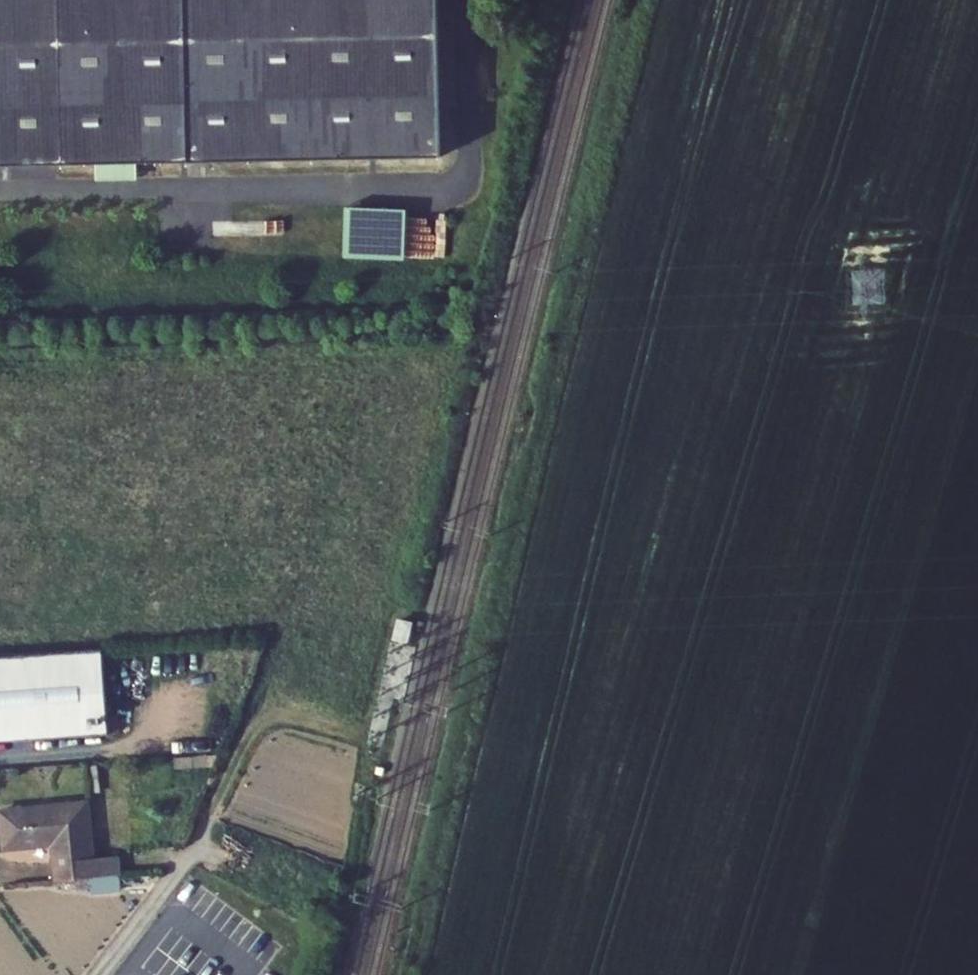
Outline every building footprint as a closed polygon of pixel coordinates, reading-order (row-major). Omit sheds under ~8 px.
[(447,171),(450,0),(0,0),(0,164),(447,171)] [(405,261),(407,211),(345,209),(343,259),(405,261)] [(0,656),(0,740),(108,732),(102,649),(0,656)] [(86,801),(1,809),(5,848),(54,843),(57,881),(119,875),(117,857),(92,860),(86,801)]
